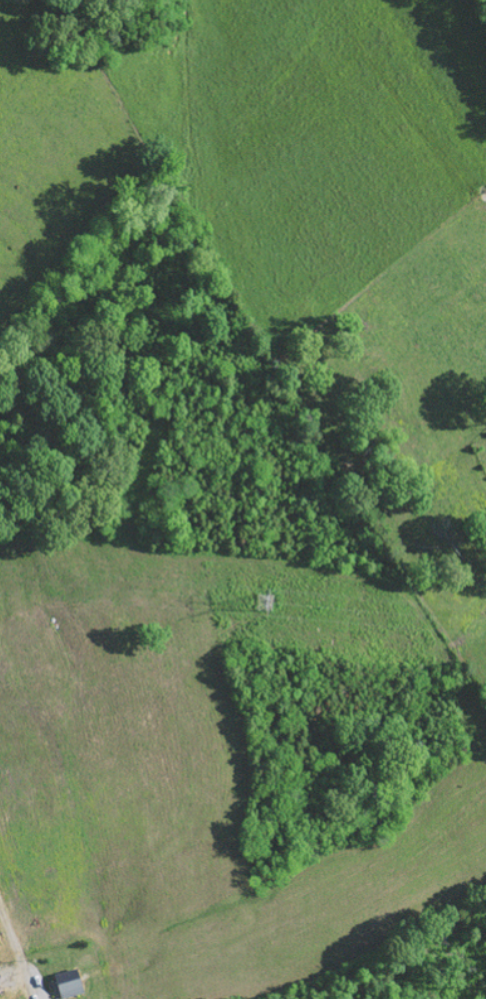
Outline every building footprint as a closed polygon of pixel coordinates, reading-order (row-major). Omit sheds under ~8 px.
[(62,998),(86,994),(81,969),(58,973),(62,998)]
